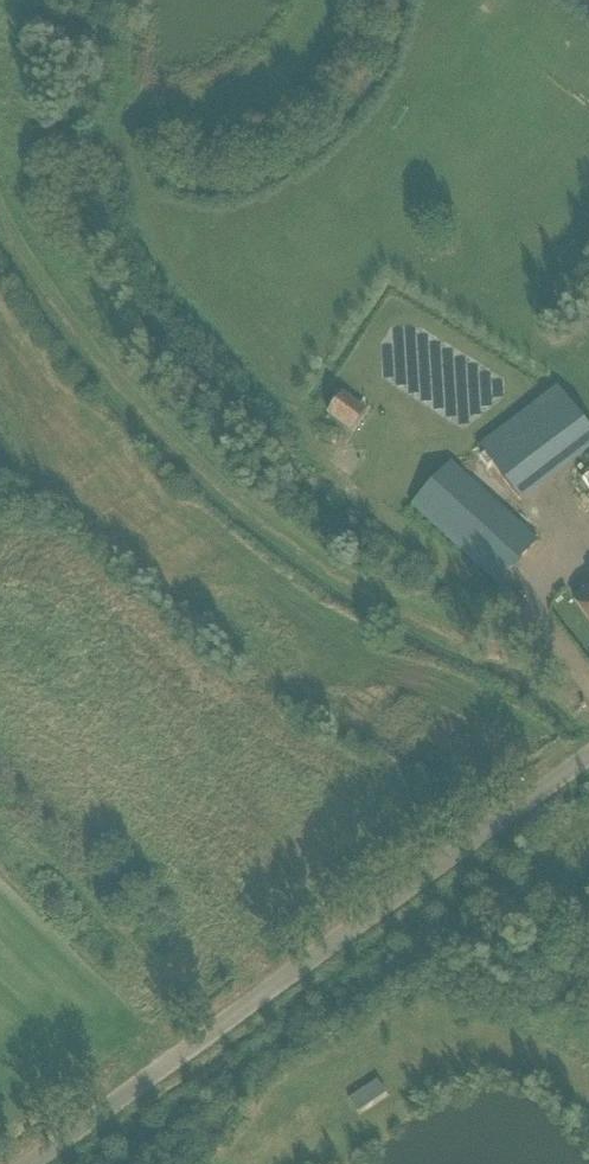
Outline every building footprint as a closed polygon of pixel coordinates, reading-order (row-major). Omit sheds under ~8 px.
[(328,414),(351,431),(366,412),(342,394),(328,414)] [(499,432),(480,446),(519,499),(538,485),(499,432)] [(451,462),(412,504),(498,583),(537,541),(451,462)] [(580,609),(588,621),(588,589),(574,600),(580,609)] [(377,1081),(364,1090),(373,1104),(386,1095),(377,1081)] [(364,1090),(349,1099),(359,1113),(373,1104),(364,1090)]
